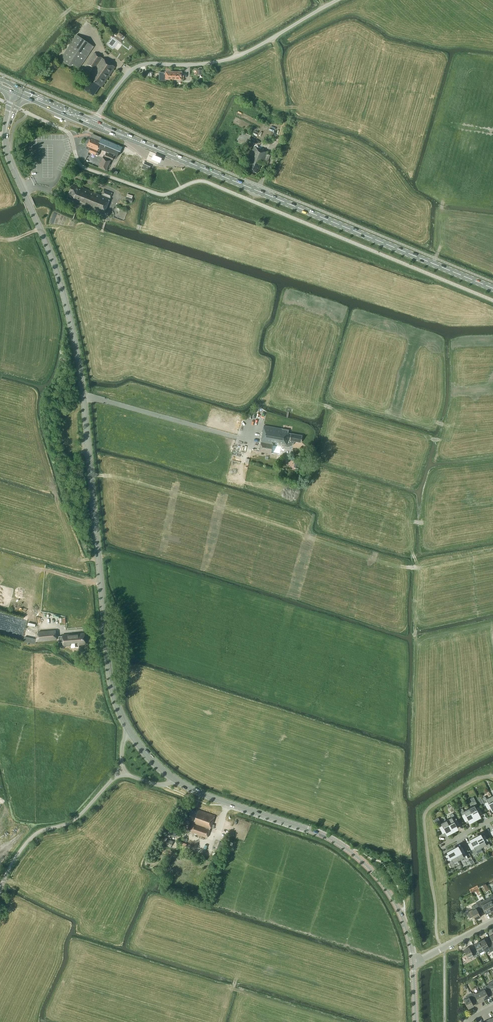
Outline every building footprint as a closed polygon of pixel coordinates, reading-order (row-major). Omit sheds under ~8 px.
[(77,71),(94,46),(76,34),(60,59),(77,71)] [(100,85),(102,87),(115,67),(94,53),(87,64),(94,69),(88,78),(90,79),(84,89),(93,95),(100,85)] [(170,79),(170,77),(171,77),(171,71),(166,71),(165,73),(163,73),(163,72),(160,72),(160,80),(166,80),(166,79),(170,79)] [(237,141),(247,145),(251,135),(241,131),(237,141)] [(118,156),(121,148),(120,145),(105,139),(102,139),(101,141),(91,136),(87,146),(90,148),(89,152),(98,155),(99,152),(101,153),(102,149),(118,156)] [(260,164),(262,165),(266,151),(254,146),(247,162),(249,163),(246,169),(257,173),(260,164)] [(103,156),(98,167),(106,170),(111,159),(112,160),(114,156),(106,153),(104,156),(103,156)] [(163,158),(153,154),(151,161),(160,165),(163,158)] [(112,192),(104,189),(97,186),(95,192),(74,184),(74,186),(72,185),(68,196),(74,198),(73,200),(77,201),(76,203),(103,214),(112,192)] [(287,446),(287,447),(288,447),(289,447),(290,447),(290,446),(291,446),(292,446),(292,445),(293,445),(293,444),(294,443),(294,442),(294,441),(300,442),(301,435),(288,433),(288,429),(264,425),(260,451),(272,453),(274,443),(287,446)] [(36,641),(57,639),(56,630),(38,632),(36,641)] [(79,645),(85,644),(84,633),(78,633),(78,634),(75,635),(74,633),(63,634),(64,646),(71,645),(70,643),(78,642),(79,645)] [(485,796),(482,798),(485,803),(488,802),(492,810),(492,809),(492,808),(492,799),(492,796),(486,799),(485,796)] [(478,807),(475,801),(472,803),(474,805),(469,808),(475,819),(474,818),(479,815),(480,816),(476,808),(478,807)] [(210,828),(210,827),(213,828),(215,824),(212,823),(215,814),(197,809),(196,810),(189,808),(186,819),(194,821),(193,823),(210,828)] [(464,811),(462,808),(459,810),(462,815),(465,814),(469,822),(470,822),(469,821),(474,818),(475,819),(469,808),(464,811)] [(456,819),(453,813),(450,815),(451,817),(446,820),(452,831),(452,830),(457,827),(457,828),(458,828),(453,820),(456,819)] [(441,823),(440,820),(437,822),(440,827),(442,826),(447,834),(446,833),(451,830),(452,831),(446,820),(441,823)] [(193,824),(190,831),(207,837),(210,830),(193,824)] [(488,848),(491,846),(488,841),(485,842),(481,834),(480,834),(481,835),(476,838),(475,837),(481,848),(486,845),(488,848)] [(474,848),(472,849),(475,855),(477,853),(476,851),(481,848),(475,837),(476,838),(471,841),(470,840),(474,848)] [(464,857),(465,860),(468,858),(465,853),(462,854),(458,846),(458,847),(453,850),(453,849),(458,860),(464,857)] [(453,863),(458,860),(453,849),(452,849),(453,850),(448,853),(448,852),(447,852),(452,860),(449,861),(452,867),(455,865),(453,863)] [(492,897),(492,894),(489,896),(490,897),(485,900),(491,911),(492,910),(492,897)] [(476,903),(477,905),(480,910),(483,909),(486,913),(485,913),(486,914),(491,911),(485,900),(481,902),(481,900),(476,903)] [(478,912),(480,910),(477,905),(475,906),(475,907),(468,911),(471,917),(473,916),(475,919),(481,916),(480,916),(478,912)] [(479,942),(484,951),(485,953),(489,951),(490,952),(492,951),(492,949),(492,948),(490,942),(487,944),(484,939),(485,939),(479,942)] [(477,949),(474,950),(477,956),(480,954),(479,953),(484,951),(479,942),(474,944),(474,945),(475,945),(477,949)] [(474,958),(477,956),(474,950),(472,952),(469,947),(464,950),(469,959),(474,956),(474,958)] [(484,988),(479,991),(484,1000),(489,997),(486,992),(489,991),(486,985),(483,987),(484,988)] [(474,992),(471,994),(474,999),(476,998),(479,1002),(478,1002),(479,1003),(484,1000),(479,991),(474,993),(474,992)] [(471,1001),(474,999),(471,994),(468,995),(468,996),(463,999),(468,1008),(474,1005),(473,1005),(471,1001)]
